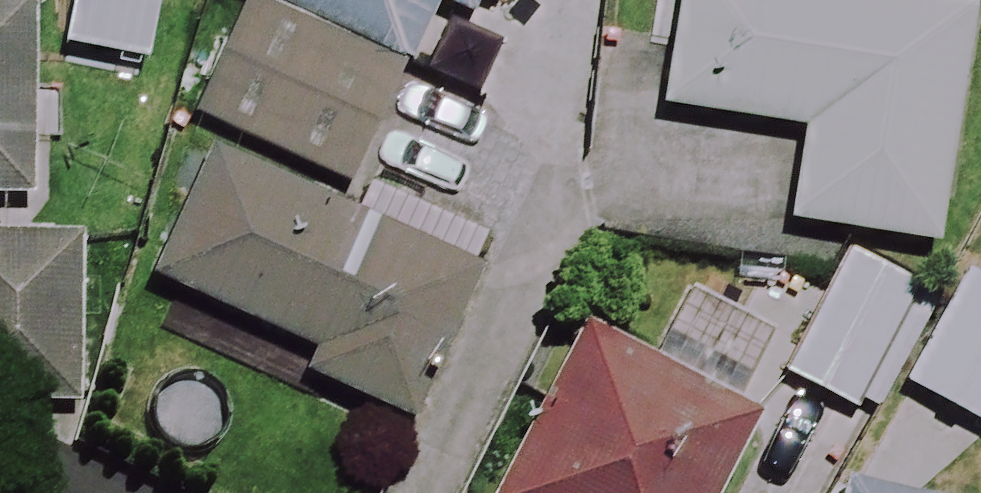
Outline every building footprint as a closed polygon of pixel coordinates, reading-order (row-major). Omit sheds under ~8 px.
[(75,406),(82,231),(23,228),(24,198),(32,0),(0,0),(0,403),(75,406)] [(395,81),(432,0),(249,0),(244,11),(395,81)] [(469,11),(474,0),(444,0),(469,11)] [(909,0),(679,0),(661,107),(805,130),(791,221),(929,243),(967,9),(909,0)] [(395,81),(244,11),(197,114),(348,183),(395,81)] [(474,274),(211,153),(153,278),(317,354),(308,375),(407,420),(474,274)] [(932,297),(847,255),(787,375),(872,417),(932,297)] [(968,270),(907,388),(980,426),(980,276),(968,270)] [(580,332),(498,492),(717,492),(754,422),(580,332)] [(837,481),(834,492),(888,492),(837,481)]
